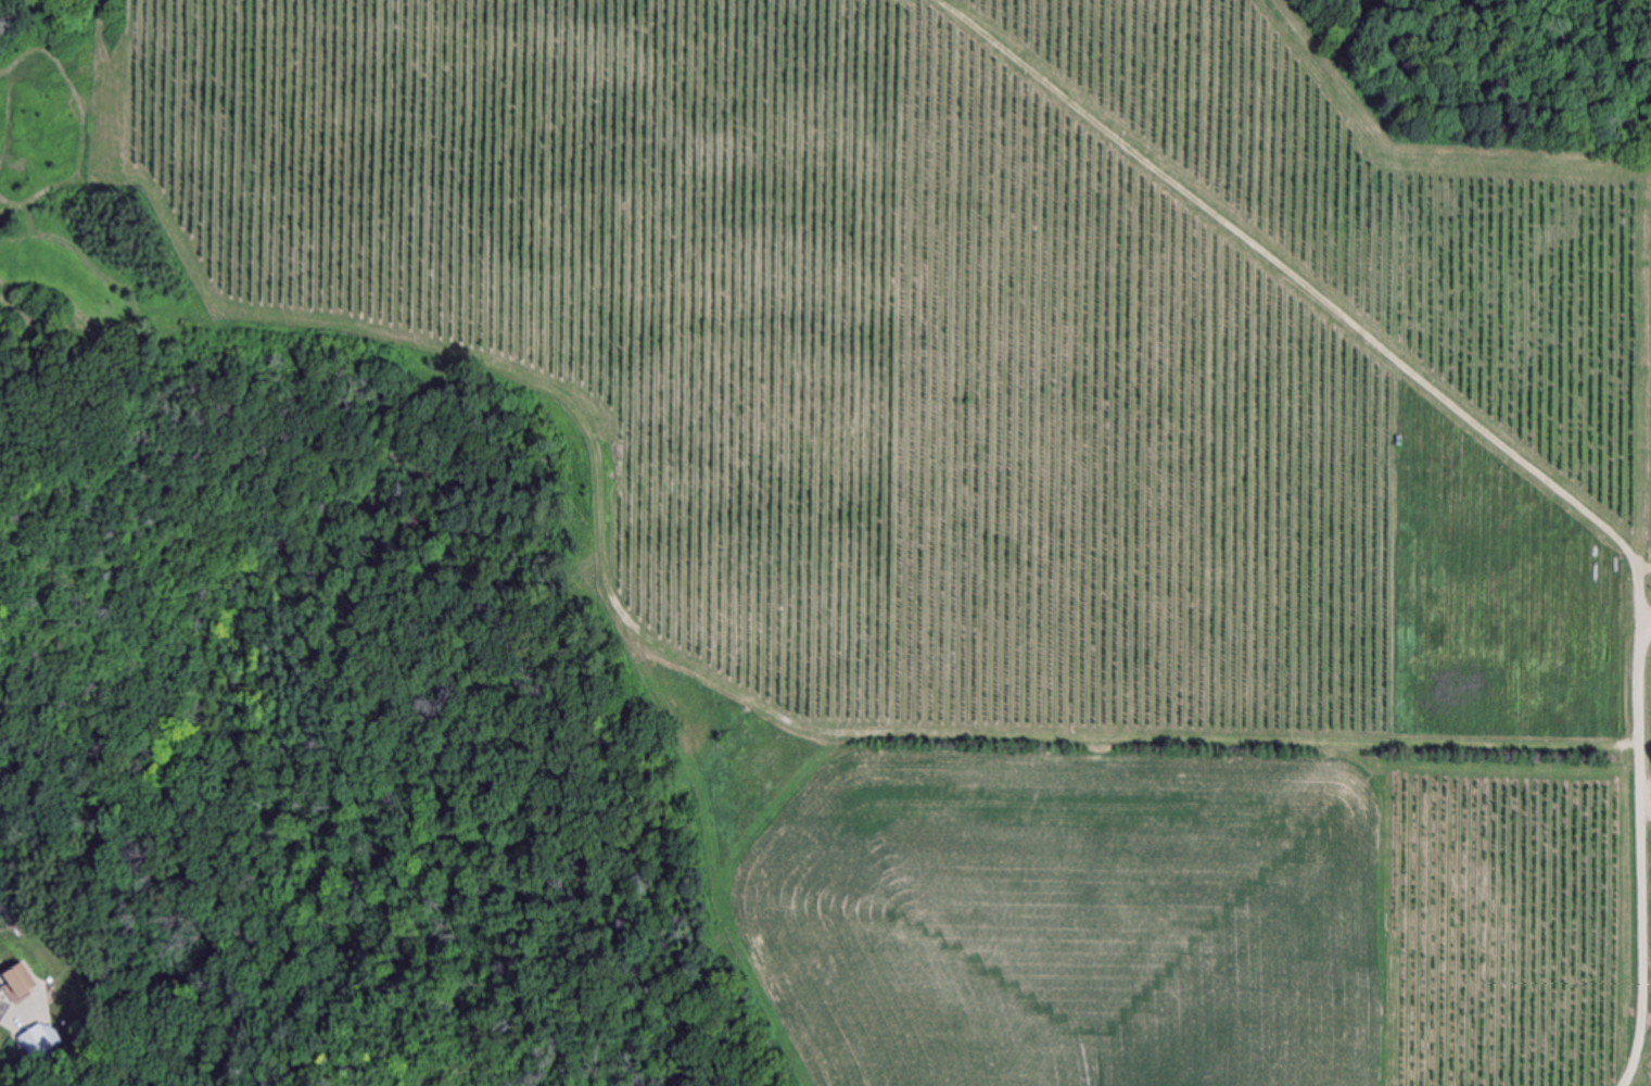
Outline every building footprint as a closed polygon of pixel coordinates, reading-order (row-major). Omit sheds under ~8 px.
[(17,1004),(42,986),(25,964),(8,977),(16,988),(9,994),(17,1004)] [(58,1046),(42,1024),(20,1040),(37,1062),(58,1046)]
